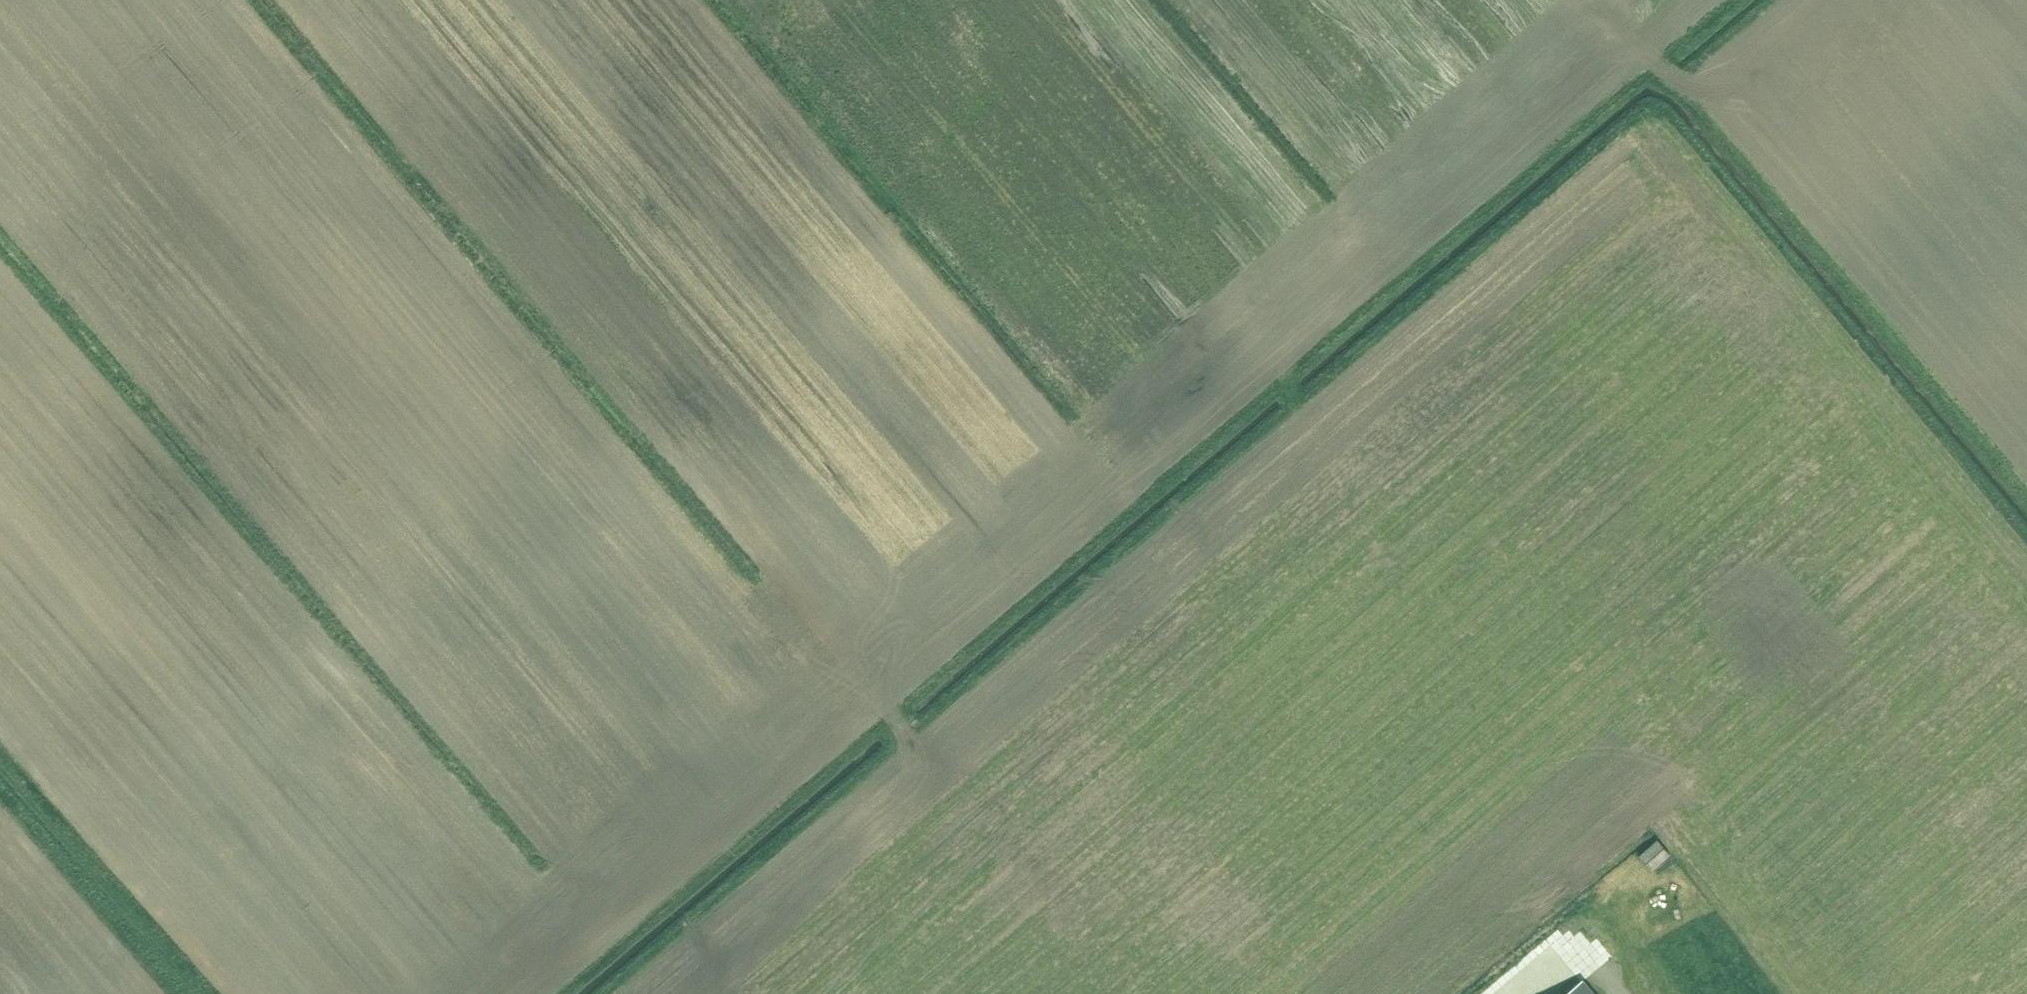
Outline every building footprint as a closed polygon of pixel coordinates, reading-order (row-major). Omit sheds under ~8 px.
[(1580,982),(1567,993),(1590,993),(1580,982)]
